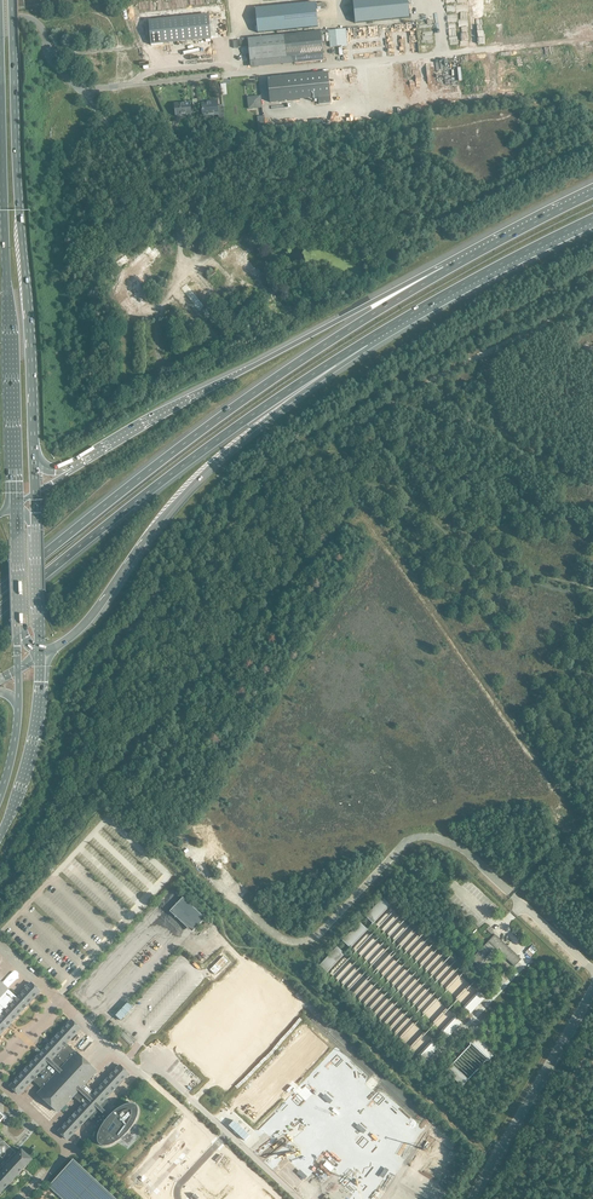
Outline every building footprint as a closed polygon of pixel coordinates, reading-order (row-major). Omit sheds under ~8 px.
[(354,23),(409,17),(407,0),(352,0),(354,23)] [(318,27),(316,3),(256,9),(258,33),(318,27)] [(151,45),(163,44),(161,20),(149,21),(151,45)] [(321,31),(248,39),(248,43),(249,47),(250,62),(251,68),(324,61),(321,31)] [(235,48),(249,47),(248,43),(248,39),(234,41),(235,48)] [(331,103),(328,72),(268,78),(270,103),(318,98),(319,104),(331,103)] [(260,96),(247,97),(248,110),(262,108),(260,96)] [(209,115),(218,114),(217,101),(205,102),(205,103),(202,103),(203,116),(203,119),(205,120),(208,120),(210,118),(209,115)] [(175,104),(176,116),(191,114),(190,103),(175,104)] [(357,113),(357,124),(368,123),(368,119),(364,120),(364,117),(360,117),(360,113),(357,113)] [(121,271),(125,269),(124,267),(129,265),(127,262),(118,266),(121,271)] [(140,280),(142,287),(150,283),(147,277),(140,280)] [(401,330),(416,322),(414,319),(400,327),(401,330)] [(101,825),(106,830),(111,825),(106,820),(101,825)] [(419,860),(415,864),(421,870),(425,866),(419,860)] [(192,932),(195,929),(205,918),(183,898),(170,911),(192,932)] [(376,929),(393,911),(385,904),(368,922),(376,929)] [(353,953),(369,936),(361,928),(345,946),(353,953)] [(495,934),(489,940),(472,959),(479,966),(495,948),(515,967),(521,959),(495,934)] [(533,955),(528,950),(525,952),(531,958),(533,955)] [(338,952),(322,971),(330,978),(346,959),(338,952)] [(228,961),(223,957),(210,970),(215,974),(228,961)] [(42,992),(31,982),(17,997),(9,990),(9,989),(0,980),(0,1037),(42,992)] [(481,998),(466,1013),(472,1018),(487,1003),(481,998)] [(121,1021),(129,1012),(133,1007),(132,1006),(128,1003),(116,1016),(121,1021)] [(104,1109),(106,1106),(103,1103),(130,1074),(120,1064),(95,1091),(87,1084),(98,1071),(76,1051),(76,1052),(67,1044),(82,1029),(72,1019),(9,1086),(20,1096),(33,1081),(41,1089),(37,1094),(59,1114),(74,1097),(82,1105),(58,1131),(68,1141),(95,1112),(99,1115),(94,1122),(102,1128),(101,1131),(100,1133),(99,1136),(99,1138),(98,1140),(99,1142),(99,1143),(99,1144),(100,1145),(100,1146),(101,1147),(102,1147),(104,1148),(105,1148),(107,1148),(109,1147),(111,1147),(113,1146),(116,1145),(119,1143),(122,1141),(121,1140),(126,1132),(129,1134),(130,1132),(132,1130),(134,1127),(136,1125),(137,1122),(139,1119),(139,1117),(140,1115),(140,1113),(140,1110),(140,1109),(139,1109),(139,1108),(138,1107),(138,1106),(137,1106),(136,1105),(135,1105),(134,1105),(131,1105),(129,1105),(127,1106),(125,1106),(122,1108),(120,1109),(117,1111),(115,1113),(112,1115),(111,1116),(104,1109)] [(449,1043),(463,1027),(458,1022),(443,1038),(449,1043)] [(296,1047),(300,1042),(296,1039),(292,1043),(296,1047)] [(489,1064),(494,1058),(477,1041),(471,1047),(489,1064)] [(435,1046),(420,1062),(426,1067),(440,1051),(435,1046)] [(167,1053),(158,1063),(160,1065),(169,1055),(167,1053)] [(318,1058),(313,1063),(318,1067),(322,1061),(318,1058)] [(472,1062),(474,1063),(472,1067),(480,1073),(486,1063),(480,1059),(479,1061),(475,1058),(472,1062)] [(449,1075),(464,1089),(471,1081),(456,1067),(449,1075)] [(332,1101),(325,1095),(323,1097),(329,1103),(332,1101)] [(250,1135),(234,1121),(229,1126),(245,1140),(250,1135)] [(366,1131),(359,1124),(357,1127),(363,1133),(366,1131)] [(32,1160),(22,1150),(14,1158),(12,1156),(16,1152),(0,1137),(0,1169),(2,1167),(4,1169),(0,1173),(0,1194),(32,1160)] [(72,1160),(52,1183),(58,1189),(69,1198),(114,1198),(72,1160)] [(306,1176),(300,1170),(298,1173),(304,1179),(306,1176)] [(301,1195),(305,1198),(309,1198),(322,1186),(317,1181),(301,1195)]
